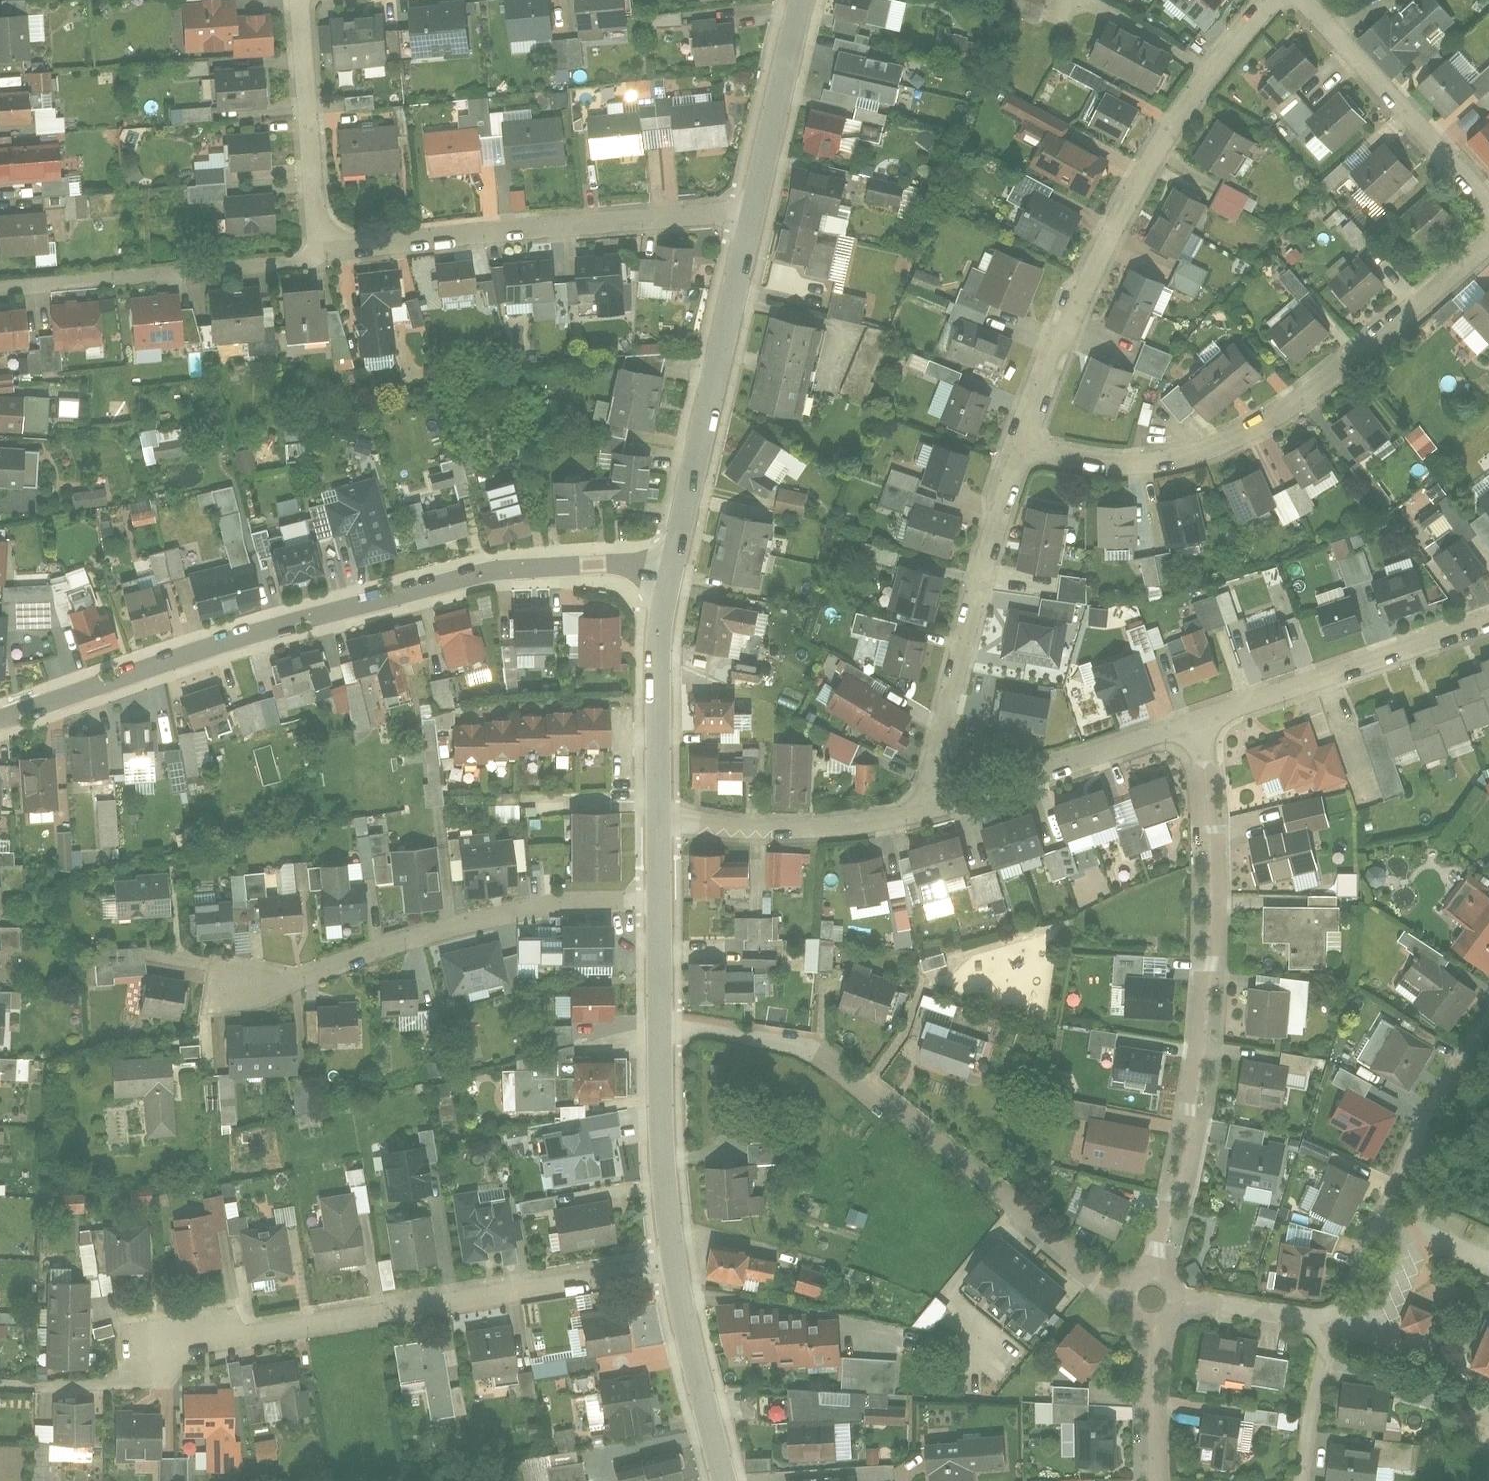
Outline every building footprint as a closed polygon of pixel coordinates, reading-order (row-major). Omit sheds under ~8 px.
[(512,42),(554,38),(550,0),(508,0),(512,42)] [(624,28),(622,0),(575,0),(578,32),(624,28)] [(846,30),(868,36),(878,0),(840,0),(835,17),(848,21),(846,30)] [(1013,11),(1039,22),(1048,0),(1018,0),(1013,11)] [(1208,29),(1233,0),(1175,0),(1208,29)] [(1395,79),(1415,63),(1408,54),(1455,16),(1442,0),(1419,0),(1385,27),(1380,21),(1360,36),(1395,79)] [(231,57),(271,55),(269,23),(236,24),(235,4),(184,6),(186,50),(231,47),(231,57)] [(416,58),(471,53),(467,6),(412,11),(416,58)] [(22,61),(21,18),(0,19),(0,62),(22,61)] [(358,21),(362,66),(388,63),(383,18),(358,21)] [(698,66),(740,60),(735,20),(693,26),(698,66)] [(332,23),(337,68),(362,66),(358,21),(332,23)] [(1095,58),(1159,92),(1176,59),(1112,25),(1095,58)] [(581,38),(552,40),(555,70),(583,68),(581,38)] [(1321,69),(1299,43),(1270,67),(1292,92),(1321,69)] [(844,51),(834,91),(865,99),(875,59),(844,51)] [(875,59),(865,99),(896,106),(906,67),(875,59)] [(1447,65),(1420,87),(1445,117),(1472,94),(1447,65)] [(213,109),(265,107),(264,72),(212,74),(213,109)] [(32,121),(30,89),(0,90),(0,123),(32,121)] [(1089,123),(1124,141),(1141,110),(1106,91),(1089,123)] [(373,107),(372,95),(344,97),(345,109),(373,107)] [(1366,121),(1345,96),(1313,122),(1334,148),(1366,121)] [(1031,165),(1091,199),(1110,164),(1070,142),(1074,134),(1007,97),(1001,108),(1025,121),(1016,137),(1039,150),(1031,165)] [(673,153),(731,148),(727,102),(669,106),(673,153)] [(171,109),(172,122),(211,120),(210,107),(171,109)] [(1274,130),(1291,143),(1305,124),(1288,111),(1274,130)] [(591,119),(595,162),(644,157),(640,113),(591,119)] [(845,120),(813,113),(805,151),(837,158),(845,120)] [(508,125),(516,172),(571,163),(563,115),(508,125)] [(1488,159),(1488,117),(1468,136),(1488,159)] [(1252,139),(1220,122),(1201,158),(1232,175),(1252,139)] [(341,133),(346,179),(402,173),(397,127),(341,133)] [(423,135),(427,179),(482,173),(478,130),(423,135)] [(226,173),(272,170),(270,135),(223,138),(226,173)] [(44,188),(43,178),(61,177),(59,142),(0,145),(0,190),(44,188)] [(1412,174),(1388,145),(1354,174),(1379,203),(1412,174)] [(1337,165),(1321,185),(1332,194),(1348,174),(1337,165)] [(798,174),(779,258),(809,265),(820,216),(841,220),(849,185),(798,174)] [(899,208),(905,186),(870,177),(864,199),(899,208)] [(1238,222),(1250,195),(1222,183),(1210,210),(1238,222)] [(1181,187),(1167,216),(1194,229),(1208,200),(1181,187)] [(513,209),(526,208),(525,191),(512,192),(513,209)] [(1458,223),(1432,194),(1400,221),(1426,250),(1458,223)] [(1012,231),(1061,257),(1079,223),(1030,197),(1012,231)] [(228,234),(277,232),(275,198),(226,200),(228,234)] [(1167,216),(1153,245),(1181,258),(1194,229),(1167,216)] [(49,253),(47,219),(0,222),(0,256),(49,253)] [(1347,224),(1341,232),(1360,247),(1367,239),(1347,224)] [(688,248),(657,245),(653,284),(684,288),(688,248)] [(977,298),(1023,317),(1043,269),(997,250),(977,298)] [(1197,297),(1209,270),(1182,258),(1170,285),(1197,297)] [(621,259),(574,263),(577,296),(597,294),(599,318),(626,316),(621,259)] [(1385,287),(1360,259),(1331,285),(1356,313),(1385,287)] [(554,260),(528,263),(531,302),(557,300),(554,260)] [(476,297),(474,263),(433,265),(435,299),(476,297)] [(528,263),(502,265),(506,304),(531,302),(528,263)] [(1291,269),(1281,276),(1296,299),(1306,292),(1291,269)] [(400,271),(348,278),(359,360),(394,355),(387,304),(404,302),(400,271)] [(1134,274),(1123,301),(1153,314),(1164,287),(1134,274)] [(481,281),(484,305),(493,304),(490,280),(481,281)] [(320,285),(281,288),(283,318),(322,315),(320,285)] [(264,337),(260,292),(212,297),(217,342),(264,337)] [(1464,316),(1488,343),(1488,294),(1464,316)] [(177,296),(129,300),(132,351),(181,347),(177,296)] [(1123,301),(1112,328),(1141,340),(1153,314),(1123,301)] [(104,345),(100,303),(52,308),(56,350),(104,345)] [(1331,337),(1301,304),(1270,332),(1299,364),(1331,337)] [(26,309),(0,312),(0,350),(30,348),(26,309)] [(949,356),(999,377),(1015,341),(965,319),(949,356)] [(827,333),(774,321),(763,365),(817,378),(827,333)] [(1164,379),(1172,353),(1143,343),(1134,370),(1164,379)] [(1261,378),(1239,347),(1182,389),(1204,420),(1261,378)] [(1132,375),(1097,361),(1078,405),(1114,420),(1132,375)] [(817,378),(763,365),(753,409),(806,422),(817,378)] [(617,369),(606,425),(637,431),(648,375),(617,369)] [(973,433),(986,398),(955,386),(941,421),(973,433)] [(31,399),(0,395),(0,434),(27,437),(31,399)] [(58,416),(77,417),(77,399),(58,398),(58,416)] [(1385,441),(1360,406),(1333,425),(1358,460),(1385,441)] [(1423,426),(1408,435),(1421,459),(1436,450),(1423,426)] [(181,427),(139,433),(144,463),(185,457),(181,427)] [(757,431),(729,475),(768,500),(780,482),(767,473),(783,448),(757,431)] [(1333,472),(1315,440),(1286,457),(1303,488),(1333,472)] [(232,452),(238,474),(256,468),(250,447),(232,452)] [(925,482),(960,492),(970,458),(935,447),(925,482)] [(33,455),(0,451),(0,488),(28,491),(33,455)] [(613,451),(607,500),(632,503),(637,454),(613,451)] [(1270,509),(1253,473),(1225,486),(1242,522),(1270,509)] [(495,474),(478,481),(496,529),(533,515),(519,478),(499,485),(495,474)] [(338,500),(325,504),(334,538),(346,535),(355,567),(400,555),(378,477),(335,489),(338,500)] [(553,484),(557,529),(584,526),(579,481),(553,484)] [(775,506),(803,515),(810,494),(782,485),(775,506)] [(74,506),(106,504),(105,490),(73,492),(74,506)] [(1208,540),(1196,494),(1160,504),(1172,549),(1208,540)] [(1480,502),(1488,514),(1488,494),(1480,502)] [(295,496),(275,503),(280,515),(299,508),(295,496)] [(1447,499),(1421,520),(1439,543),(1466,522),(1447,499)] [(129,503),(131,525),(153,523),(151,500),(129,503)] [(409,516),(419,550),(470,536),(461,501),(409,516)] [(950,556),(961,519),(915,507),(905,544),(950,556)] [(1130,546),(1128,507),(1099,508),(1101,547),(1130,546)] [(1032,510),(1027,541),(1065,547),(1069,516),(1032,510)] [(724,516),(709,576),(748,585),(762,525),(724,516)] [(1461,593),(1488,572),(1488,569),(1465,537),(1435,560),(1461,593)] [(311,539),(268,551),(279,589),(322,576),(311,539)] [(1367,551),(1350,554),(1347,539),(1335,541),(1343,585),(1372,580),(1367,551)] [(1027,541),(1022,572),(1060,578),(1065,547),(1027,541)] [(1170,552),(1141,557),(1148,600),(1163,597),(1161,584),(1175,581),(1170,552)] [(221,566),(232,612),(261,605),(250,559),(221,566)] [(192,573),(203,619),(232,612),(221,566),(192,573)] [(942,577),(905,568),(894,614),(932,623),(942,577)] [(1430,609),(1418,571),(1372,585),(1385,624),(1430,609)] [(121,598),(133,637),(167,627),(155,588),(121,598)] [(1203,631),(1239,619),(1230,591),(1194,602),(1203,631)] [(1364,633),(1351,598),(1318,610),(1331,645),(1364,633)] [(116,647),(108,619),(95,622),(90,603),(68,609),(81,656),(116,647)] [(704,603),(695,650),(728,656),(733,630),(754,634),(758,613),(704,603)] [(1089,625),(1106,626),(1107,609),(1090,607),(1089,625)] [(552,654),(552,608),(512,608),(511,654),(552,654)] [(467,610),(433,620),(447,672),(482,662),(467,610)] [(1068,622),(1013,612),(1005,656),(1060,666),(1068,622)] [(881,671),(917,680),(926,645),(895,637),(898,625),(858,615),(854,632),(888,641),(881,671)] [(610,668),(609,618),(579,618),(580,668),(610,668)] [(1295,652),(1284,619),(1241,633),(1252,666),(1295,652)] [(413,626),(347,641),(356,677),(377,672),(383,695),(405,690),(399,664),(421,659),(413,626)] [(1175,658),(1185,687),(1224,673),(1209,629),(1186,637),(1192,652),(1175,658)] [(319,649),(298,655),(307,687),(328,681),(319,649)] [(1139,653),(1095,667),(1109,712),(1153,699),(1139,653)] [(298,655),(276,661),(286,693),(307,687),(298,655)] [(1471,672),(1473,677),(1450,685),(1453,694),(1433,701),(1435,709),(1408,718),(1405,709),(1396,712),(1394,706),(1380,710),(1395,756),(1418,748),(1424,766),(1451,757),(1449,750),(1473,743),(1469,731),(1488,724),(1488,666),(1471,672)] [(731,670),(731,680),(757,681),(757,671),(731,670)] [(447,677),(430,681),(436,709),(453,705),(447,677)] [(828,710),(862,728),(878,698),(844,679),(828,710)] [(330,687),(336,713),(348,710),(353,734),(370,730),(360,681),(330,687)] [(229,715),(220,687),(182,699),(190,726),(229,715)] [(1052,699),(999,689),(992,724),(1046,734),(1052,699)] [(233,707),(241,734),(280,723),(272,696),(233,707)] [(862,728),(896,747),(912,716),(878,698),(862,728)] [(691,700),(690,728),(731,730),(732,702),(691,700)] [(427,805),(441,804),(433,704),(419,705),(427,805)] [(581,747),(611,747),(611,711),(579,711),(579,714),(549,713),(549,718),(516,717),(516,722),(485,722),(485,725),(455,724),(454,765),(486,765),(486,761),(517,761),(517,756),(551,756),(551,751),(581,751),(581,747)] [(1286,734),(1246,750),(1260,783),(1280,775),(1287,792),(1317,781),(1321,790),(1350,779),(1335,741),(1320,747),(1309,719),(1284,729),(1286,734)] [(151,721),(119,723),(123,782),(156,779),(151,721)] [(177,732),(178,748),(165,749),(168,791),(203,788),(202,764),(208,763),(206,730),(177,732)] [(828,731),(821,753),(852,764),(859,742),(828,731)] [(99,778),(96,734),(68,736),(71,780),(99,778)] [(774,745),(774,804),(807,805),(808,745),(774,745)] [(744,748),(744,775),(759,775),(759,748),(744,748)] [(20,759),(25,811),(55,808),(49,756),(20,759)] [(692,786),(719,787),(720,758),(693,757),(692,786)] [(857,765),(856,794),(873,794),(873,765),(857,765)] [(1179,815),(1166,777),(1130,789),(1143,828),(1179,815)] [(1106,794),(1082,801),(1090,830),(1114,823),(1106,794)] [(98,846),(118,845),(116,798),(97,799),(98,846)] [(1260,881),(1320,871),(1313,834),(1333,830),(1327,798),(1287,805),(1292,831),(1253,839),(1260,881)] [(1082,801),(1057,808),(1065,837),(1090,830),(1082,801)] [(518,803),(494,805),(495,821),(519,819),(518,803)] [(567,814),(567,848),(606,848),(606,814),(567,814)] [(1033,815),(1009,822),(1020,861),(1044,854),(1033,815)] [(356,835),(368,833),(365,816),(354,818),(356,835)] [(1009,822),(984,829),(995,868),(1020,861),(1009,822)] [(82,869),(81,851),(71,851),(70,831),(57,831),(59,870),(82,869)] [(397,884),(401,914),(427,910),(418,849),(393,852),(390,834),(373,837),(380,886),(397,884)] [(512,837),(486,838),(489,889),(515,888),(512,837)] [(486,838),(460,840),(463,891),(489,889),(486,838)] [(958,838),(934,846),(945,878),(969,871),(958,838)] [(934,846),(910,854),(921,886),(945,878),(934,846)] [(567,848),(567,881),(606,881),(606,848),(567,848)] [(801,852),(770,853),(771,875),(802,874),(801,852)] [(718,856),(692,856),(693,898),(718,898),(718,886),(748,886),(748,867),(718,867),(718,856)] [(841,865),(851,908),(876,903),(867,860),(841,865)] [(279,890),(295,889),(293,862),(277,863),(279,890)] [(318,867),(323,923),(362,919),(359,883),(342,885),(340,865),(318,867)] [(997,869),(970,876),(977,905),(1004,898),(997,869)] [(116,918),(169,917),(168,873),(115,875),(116,918)] [(1482,967),(1488,957),(1488,890),(1472,877),(1447,909),(1469,926),(1454,946),(1482,967)] [(303,929),(299,891),(256,896),(260,934),(303,929)] [(892,897),(897,930),(910,927),(905,895),(892,897)] [(100,897),(102,919),(111,918),(110,896),(100,897)] [(1312,906),(1265,905),(1264,942),(1293,943),(1293,968),(1330,968),(1331,931),(1341,931),(1342,907),(1342,896),(1312,896),(1312,906)] [(191,908),(195,938),(232,932),(228,903),(191,908)] [(518,963),(613,963),(613,926),(569,926),(569,917),(557,917),(557,938),(518,938),(518,963)] [(735,939),(743,939),(743,966),(777,966),(777,917),(735,917),(735,939)] [(893,931),(895,947),(912,946),(911,930),(893,931)] [(817,958),(834,958),(834,939),(806,939),(805,971),(817,971),(817,958)] [(453,994),(506,981),(497,942),(443,956),(453,994)] [(98,981),(143,976),(139,946),(94,951),(98,981)] [(1415,1003),(1440,1023),(1469,987),(1424,951),(1408,971),(1428,987),(1415,1003)] [(689,966),(690,1005),(719,1004),(718,965),(689,966)] [(179,1022),(188,982),(149,974),(141,1015),(179,1022)] [(839,1007),(885,1023),(896,992),(850,976),(839,1007)] [(382,1015),(416,1015),(416,979),(381,979),(382,1015)] [(1130,980),(1127,1016),(1175,1020),(1178,983),(1130,980)] [(1249,988),(1246,1037),(1289,1040),(1292,990),(1249,988)] [(570,1020),(613,1019),(613,989),(570,989),(570,1020)] [(564,994),(554,994),(555,1013),(565,1012),(564,994)] [(317,1008),(320,1045),(362,1042),(359,1005),(317,1008)] [(1374,1070),(1414,1091),(1438,1047),(1398,1026),(1374,1070)] [(260,1030),(228,1031),(228,1078),(261,1078),(260,1030)] [(293,1030),(260,1030),(261,1078),(294,1077),(293,1030)] [(916,1061),(967,1080),(978,1053),(927,1033),(916,1061)] [(1115,1085),(1160,1093),(1166,1058),(1121,1050),(1115,1085)] [(171,1053),(107,1059),(111,1099),(143,1096),(147,1138),(179,1135),(171,1053)] [(594,1095),(610,1094),(608,1060),(565,1062),(567,1096),(575,1095),(575,1105),(594,1104),(594,1095)] [(1242,1104),(1287,1113),(1295,1071),(1250,1062),(1242,1104)] [(1341,1141),(1375,1158),(1398,1113),(1365,1096),(1372,1082),(1340,1066),(1332,1083),(1345,1089),(1328,1122),(1346,1131),(1341,1141)] [(542,1136),(552,1190),(616,1178),(609,1142),(622,1139),(617,1114),(580,1121),(582,1129),(542,1136)] [(1087,1165),(1142,1176),(1151,1131),(1096,1119),(1087,1165)] [(747,1128),(747,1163),(782,1163),(782,1128),(747,1128)] [(1241,1140),(1231,1194),(1280,1203),(1291,1143),(1267,1139),(1266,1144),(1241,1140)] [(391,1200),(429,1194),(422,1149),(384,1155),(391,1200)] [(1333,1165),(1312,1215),(1345,1230),(1367,1179),(1333,1165)] [(705,1170),(709,1220),(743,1216),(738,1167),(705,1170)] [(1078,1220),(1119,1239),(1133,1207),(1092,1188),(1078,1220)] [(452,1196),(464,1262),(491,1257),(490,1252),(516,1247),(508,1202),(480,1207),(477,1191),(452,1196)] [(130,1195),(132,1214),(150,1213),(149,1193),(130,1195)] [(307,1233),(313,1271),(371,1263),(365,1228),(356,1229),(351,1196),(320,1201),(325,1231),(307,1233)] [(48,1214),(83,1212),(82,1201),(48,1203),(48,1214)] [(559,1254),(617,1243),(609,1201),(552,1212),(559,1254)] [(1261,1207),(1257,1224),(1274,1228),(1278,1210),(1261,1207)] [(210,1216),(173,1220),(180,1276),(216,1272),(210,1216)] [(389,1224),(397,1269),(438,1262),(430,1217),(389,1224)] [(106,1231),(112,1277),(152,1271),(146,1226),(106,1231)] [(240,1235),(249,1281),(290,1273),(280,1227),(240,1235)] [(1035,1332),(1066,1293),(1001,1239),(969,1278),(1035,1332)] [(79,1243),(81,1275),(96,1274),(93,1242),(79,1243)] [(1318,1250),(1285,1245),(1279,1290),(1312,1295),(1318,1250)] [(709,1249),(704,1279),(743,1285),(744,1280),(775,1284),(778,1265),(748,1261),(749,1255),(709,1249)] [(801,1270),(795,1291),(823,1298),(828,1277),(801,1270)] [(47,1286),(46,1326),(82,1327),(83,1287),(47,1286)] [(937,1298),(915,1320),(927,1331),(949,1309),(937,1298)] [(1435,1313),(1417,1302),(1406,1321),(1424,1332),(1435,1313)] [(721,1308),(723,1356),(748,1355),(748,1362),(780,1360),(780,1367),(808,1365),(808,1368),(843,1366),(840,1320),(809,1321),(809,1315),(782,1316),(782,1310),(748,1312),(748,1307),(721,1308)] [(581,1319),(587,1356),(630,1349),(624,1312),(581,1319)] [(1487,1319),(1468,1361),(1488,1371),(1488,1320),(1487,1319)] [(452,1379),(516,1368),(509,1324),(395,1344),(401,1383),(421,1380),(428,1420),(458,1415),(452,1379)] [(1108,1354),(1075,1325),(1054,1348),(1087,1378),(1108,1354)] [(46,1326),(45,1367),(81,1367),(82,1327),(46,1326)] [(1205,1329),(1197,1375),(1252,1385),(1260,1339),(1205,1329)] [(564,1353),(530,1355),(531,1376),(566,1374),(564,1353)] [(298,1356),(253,1365),(259,1399),(275,1396),(279,1418),(303,1414),(298,1392),(305,1390),(298,1356)] [(596,1386),(605,1433),(635,1428),(632,1412),(651,1409),(645,1377),(596,1386)] [(1348,1386),(1345,1427),(1393,1430),(1396,1390),(1348,1386)] [(241,1469),(237,1389),(181,1391),(183,1436),(202,1436),(204,1471),(241,1469)] [(1108,1466),(1106,1419),(1089,1420),(1088,1389),(1053,1390),(1054,1425),(1074,1424),(1076,1468),(1108,1466)] [(87,1400),(54,1400),(55,1442),(87,1442),(87,1400)] [(113,1413),(113,1455),(162,1455),(161,1413),(113,1413)] [(1201,1413),(1198,1443),(1214,1445),(1212,1468),(1234,1470),(1239,1417),(1201,1413)] [(821,1422),(823,1457),(850,1456),(848,1421),(821,1422)] [(794,1423),(796,1458),(823,1457),(821,1422),(794,1423)] [(570,1428),(554,1432),(558,1449),(574,1446),(570,1428)] [(274,1439),(254,1440),(255,1460),(275,1459),(274,1439)] [(929,1480),(966,1480),(966,1478),(1008,1476),(1006,1439),(927,1443),(929,1480)] [(1329,1480),(1377,1480),(1379,1453),(1331,1449),(1329,1480)] [(683,1480),(677,1452),(612,1465),(615,1480),(625,1480),(639,1478),(639,1480),(676,1480),(683,1480)] [(548,1464),(547,1454),(521,1457),(524,1480),(585,1480),(583,1461),(548,1464)] [(159,1480),(186,1480),(186,1458),(159,1458),(159,1480)]
